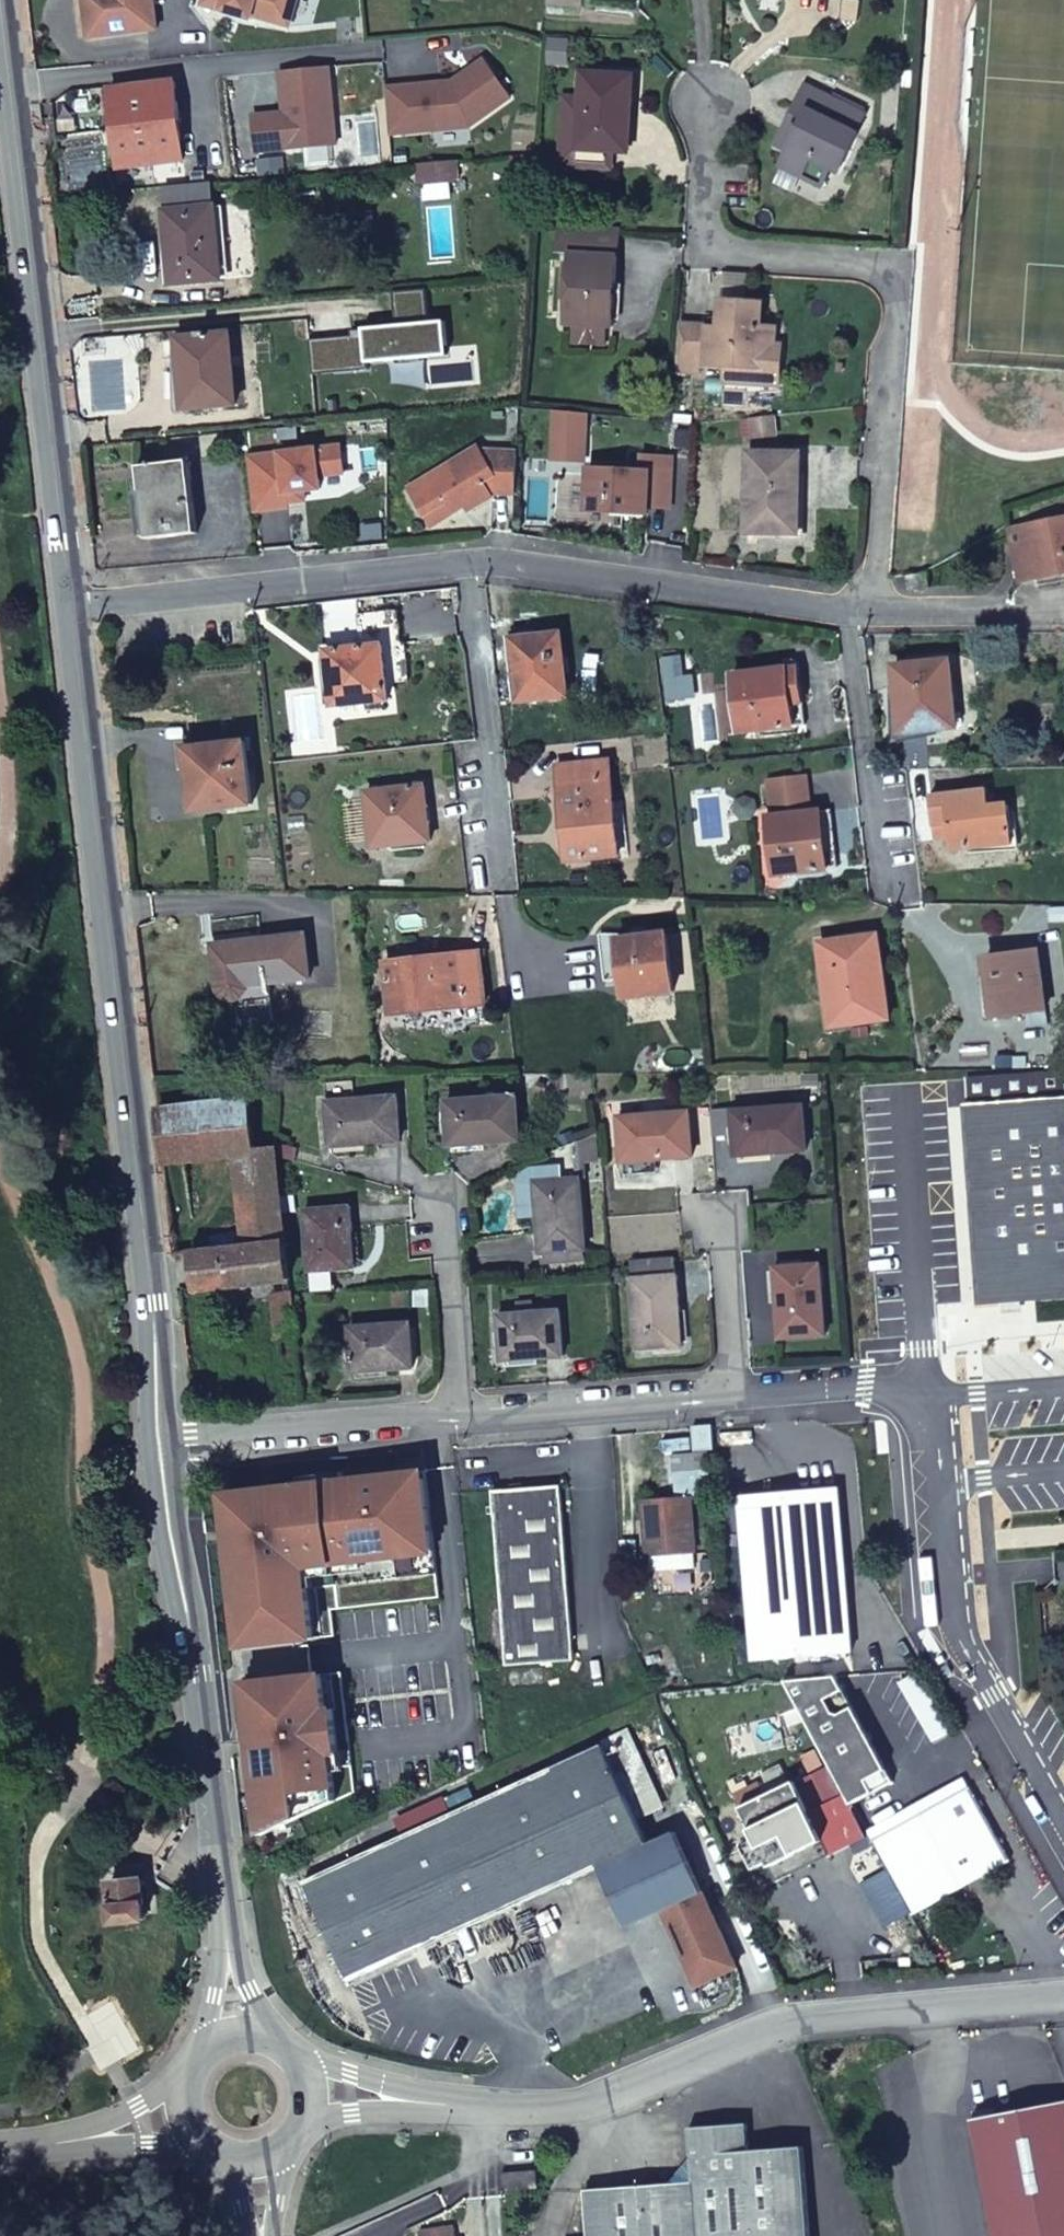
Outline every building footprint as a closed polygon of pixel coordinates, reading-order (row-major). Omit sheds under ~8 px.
[(153,0),(104,0),(83,3),(87,38),(156,30),(153,0)] [(298,0),(204,0),(201,8),(250,22),(251,19),(288,29),(298,0)] [(390,136),(469,130),(511,100),(484,62),(453,84),(439,85),(439,92),(432,93),(425,86),(386,89),(390,136)] [(330,68),(281,72),(284,114),(253,117),(256,152),(337,145),(330,68)] [(610,153),(612,153),(622,154),(625,103),(632,103),(633,78),(583,75),(581,102),(565,101),(559,172),(576,173),(577,151),(610,153)] [(109,92),(119,171),(183,163),(174,84),(109,92)] [(796,139),(782,132),(774,147),(788,154),(781,167),(823,189),(832,171),(838,174),(858,134),(854,132),(863,116),(806,86),(790,115),(804,122),(796,139)] [(790,115),(782,132),(796,139),(804,122),(790,115)] [(611,176),(612,153),(610,153),(577,151),(576,173),(611,176)] [(258,161),(259,177),(284,175),(283,159),(258,161)] [(454,176),(452,160),(416,163),(418,179),(454,176)] [(212,208),(210,184),(166,188),(168,211),(212,208)] [(168,211),(164,212),(171,286),(222,281),(216,207),(212,208),(168,211)] [(618,230),(559,227),(557,254),(570,255),(565,326),(573,327),(603,330),(612,330),(618,230)] [(427,292),(394,295),(397,329),(364,332),(365,340),(353,341),(353,338),(309,342),(312,376),(366,372),(365,365),(391,362),(393,385),(426,382),(424,359),(448,357),(445,324),(430,326),(427,292)] [(719,329),(680,327),(677,376),(701,378),(701,370),(709,370),(709,364),(724,365),(723,381),(752,383),(752,373),(774,374),(776,329),(760,328),(762,303),(720,301),(719,329)] [(603,330),(573,327),(571,346),(601,348),(603,330)] [(236,406),(230,335),(176,340),(183,411),(236,406)] [(553,439),(584,441),(586,415),(556,412),(553,439)] [(775,438),(773,419),(751,422),(753,440),(775,438)] [(553,439),(552,461),(582,463),(584,441),(553,439)] [(517,495),(518,453),(481,451),(479,447),(411,488),(427,514),(450,500),(457,511),(468,504),(472,510),(491,499),(489,494),(517,495)] [(344,475),(341,448),(247,459),(254,513),(289,508),(289,504),(287,495),(304,492),(321,490),(319,477),(344,475)] [(799,537),(800,456),(747,454),(746,536),(799,537)] [(642,474),(588,471),(586,514),(648,517),(649,510),(671,511),(673,461),(643,459),(642,474)] [(197,536),(187,463),(138,470),(146,542),(197,536)] [(289,504),(306,502),(304,492),(287,495),(289,504)] [(450,500),(427,514),(434,526),(457,511),(450,500)] [(1059,576),(1063,575),(1063,522),(1051,525),(1059,576)] [(1021,584),(1059,576),(1051,525),(1010,534),(1021,584)] [(568,699),(561,635),(510,641),(517,705),(568,699)] [(388,702),(382,646),(327,652),(333,709),(388,702)] [(957,731),(952,662),(894,667),(899,737),(957,731)] [(799,665),(788,665),(789,671),(732,676),(738,736),(806,728),(799,665)] [(252,807),(246,744),(186,750),(193,814),(252,807)] [(613,804),(608,762),(556,768),(567,864),(627,857),(621,803),(613,804)] [(772,819),(768,820),(775,879),(840,871),(833,812),(810,815),(805,776),(767,781),(772,819)] [(430,843),(424,787),(367,794),(373,850),(430,843)] [(970,841),(1013,836),(1009,807),(990,809),(988,793),(931,800),(936,841),(949,840),(951,854),(971,851),(970,841)] [(1014,847),(1013,836),(970,841),(971,851),(1014,847)] [(307,935),(215,947),(220,992),(227,1001),(238,1002),(251,988),(312,981),(307,935)] [(676,995),(668,935),(619,940),(627,1001),(676,995)] [(891,1022),(880,936),(820,944),(831,1029),(891,1022)] [(1048,1012),(1041,953),(988,960),(995,1018),(1048,1012)] [(392,1016),(487,1006),(481,955),(386,965),(392,1016)] [(966,1081),(982,1303),(1063,1297),(1063,1074),(966,1081)] [(398,1098),(328,1103),(331,1148),(402,1142),(398,1098)] [(519,1098),(447,1103),(451,1149),(522,1143),(519,1098)] [(251,1101),(158,1112),(165,1165),(237,1158),(257,1155),(256,1152),(251,1101)] [(805,1108),(734,1113),(738,1157),(809,1152),(805,1108)] [(624,1165),(694,1159),(691,1114),(620,1119),(624,1165)] [(595,1135),(579,1142),(580,1165),(597,1164),(595,1135)] [(246,1249),(289,1245),(279,1155),(279,1150),(256,1152),(257,1155),(237,1158),(246,1249)] [(537,1184),(563,1183),(562,1169),(533,1172),(521,1183),(523,1219),(540,1218),(537,1184)] [(582,1182),(563,1183),(537,1184),(540,1218),(542,1255),(587,1251),(582,1182)] [(357,1270),(352,1209),(307,1212),(312,1273),(357,1270)] [(273,1284),(292,1281),(289,1245),(246,1249),(195,1255),(199,1293),(273,1284)] [(827,1336),(822,1265),(776,1269),(781,1339),(827,1336)] [(674,1277),(673,1267),(634,1269),(639,1351),(684,1347),(678,1277),(674,1277)] [(274,1295),(294,1294),(292,1281),(273,1284),(274,1293),(274,1295)] [(298,1341),(294,1296),(294,1294),(274,1295),(279,1342),(298,1341)] [(561,1313),(500,1317),(503,1362),(564,1357),(561,1313)] [(412,1324),(351,1330),(354,1374),(415,1368),(412,1324)] [(713,1429),(693,1431),(695,1451),(710,1450),(715,1450),(713,1429)] [(696,1456),(695,1451),(676,1453),(679,1498),(646,1500),(654,1573),(698,1571),(691,1487),(713,1485),(710,1455),(696,1456)] [(225,1494),(264,1835),(356,1793),(343,1673),(338,1674),(314,1676),(310,1640),(336,1637),(333,1610),(442,1599),(428,1471),(225,1494)] [(577,1661),(562,1487),(493,1493),(508,1667),(577,1661)] [(842,1525),(838,1489),(741,1498),(755,1662),(853,1653),(843,1550),(856,1549),(854,1525),(842,1525)] [(543,1668),(508,1671),(510,1689),(545,1685),(543,1668)] [(918,1676),(903,1685),(937,1741),(952,1732),(918,1676)] [(838,1678),(787,1683),(849,1795),(854,1805),(896,1782),(838,1678)] [(629,1734),(604,1746),(637,1818),(662,1807),(629,1734)] [(604,1746),(479,1803),(304,1884),(350,1985),(600,1869),(650,1846),(637,1818),(604,1746)] [(967,1779),(869,1832),(871,1835),(875,1842),(972,1788),(967,1779)] [(809,1813),(795,1784),(742,1809),(757,1839),(744,1846),(756,1871),(769,1865),(778,1883),(830,1857),(830,1855),(809,1813)] [(875,1842),(915,1914),(1012,1861),(972,1788),(875,1842)] [(849,1795),(809,1813),(830,1855),(871,1835),(854,1805),(849,1795)] [(676,1834),(650,1846),(600,1869),(627,1928),(663,1911),(698,1986),(738,1968),(676,1834)] [(145,1920),(140,1881),(111,1885),(116,1923),(145,1920)] [(1041,1960),(1042,1968),(1054,1967),(1053,1959),(1041,1960)] [(995,2235),(1063,2235),(1063,2104),(973,2121),(995,2235)] [(693,2128),(696,2157),(702,2235),(813,2235),(807,2146),(753,2151),(750,2124),(693,2128)] [(696,2157),(671,2184),(585,2193),(589,2235),(702,2235),(696,2157)] [(539,2173),(502,2175),(504,2190),(540,2189),(539,2173)]
